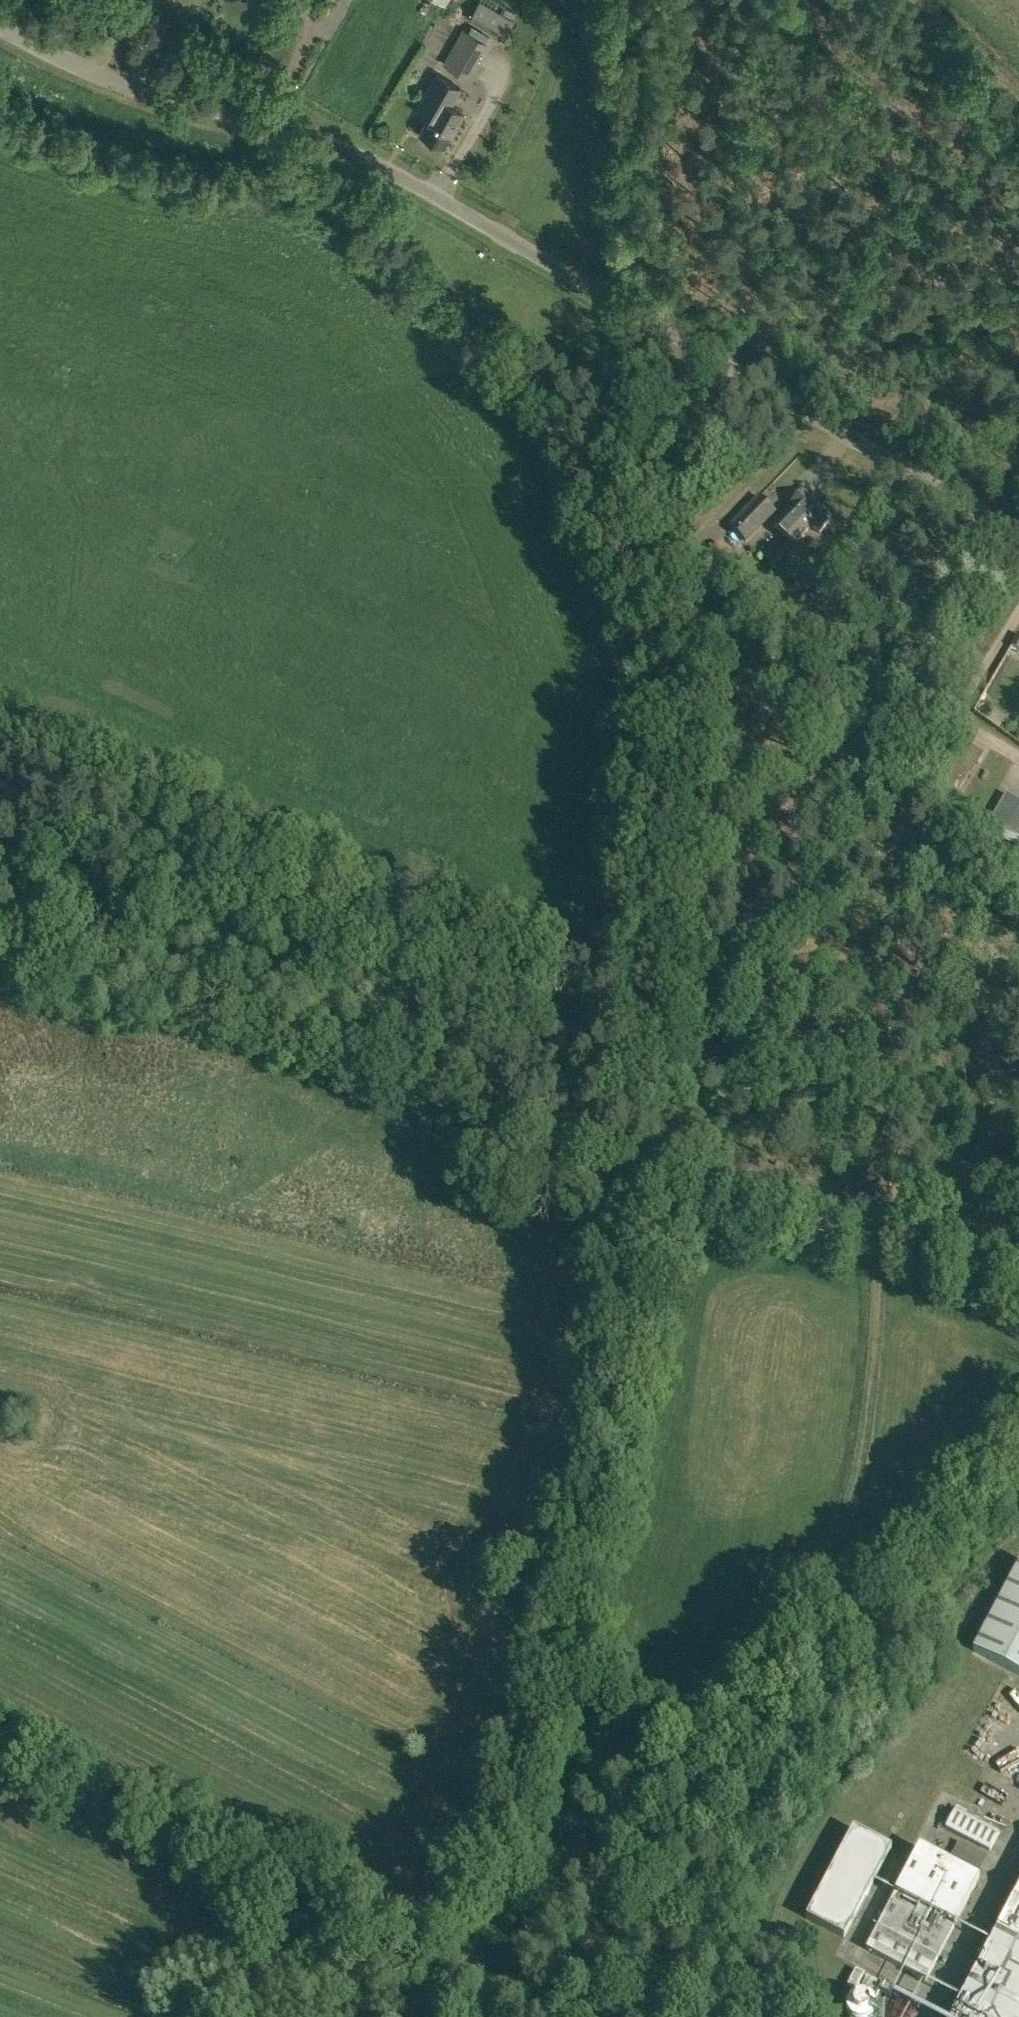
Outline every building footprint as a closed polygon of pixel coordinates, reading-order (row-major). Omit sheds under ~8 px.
[(469,19),(495,33),(504,39),(514,21),(479,2),(469,19)] [(487,42),(468,32),(464,29),(443,64),(466,77),(487,42)] [(416,111),(428,118),(420,132),(423,133),(423,137),(432,142),(435,140),(443,145),(463,111),(451,104),(460,87),(437,74),(422,100),(416,111)] [(832,519),(812,499),(804,491),(772,523),(794,545),(812,526),(819,533),(832,519)] [(728,526),(747,542),(778,512),(759,495),(728,526)] [(949,759),(938,781),(929,797),(947,808),(956,793),(968,772),(970,773),(983,753),(961,740),(949,759)] [(1018,802),(1018,800),(1006,793),(991,821),(985,831),(999,838),(1018,802)] [(999,838),(1016,847),(1018,841),(1018,802),(999,838)] [(1011,1580),(974,1651),(1018,1675),(1018,1565),(1011,1580)] [(989,1852),(999,1833),(986,1825),(987,1823),(977,1817),(976,1819),(966,1814),(967,1812),(957,1806),(945,1828),(989,1852)] [(819,1895),(807,1917),(844,1937),(891,1848),(854,1828),(819,1895)] [(919,1849),(891,1902),(867,1949),(921,1977),(975,1876),(919,1849)] [(1018,1889),(990,1942),(972,1977),(951,2016),(1018,2016),(1018,1887),(1018,1889)] [(856,1969),(846,1987),(855,1991),(864,1973),(856,1969)] [(867,1976),(862,1985),(873,1991),(877,1981),(867,1976)]
